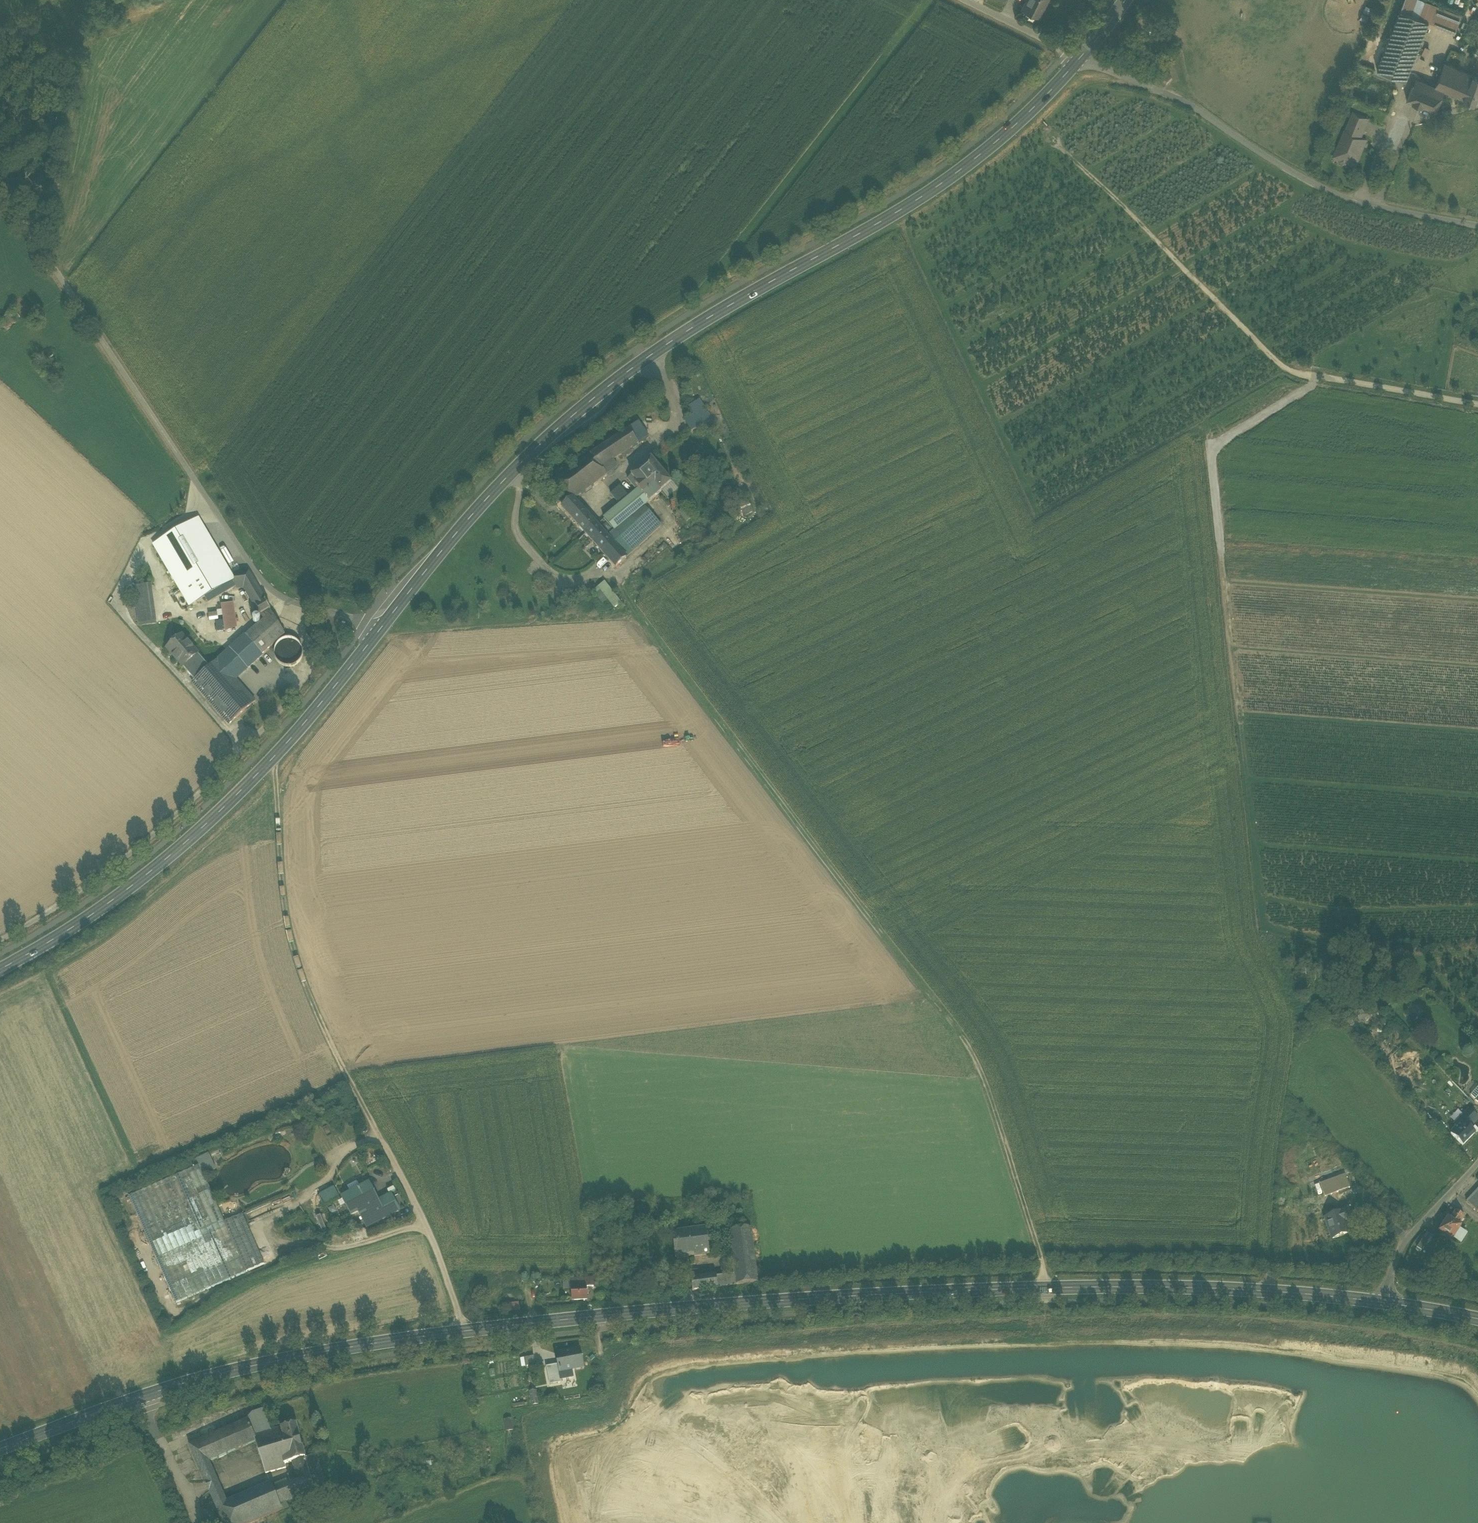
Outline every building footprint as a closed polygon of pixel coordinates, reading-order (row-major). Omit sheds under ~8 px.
[(1039,16),(1047,0),(1027,0),(1023,8),(1039,16)] [(1400,10),(1428,21),(1454,33),(1461,15),(1455,13),(1423,0),(1404,0),(1400,10)] [(1405,81),(1428,21),(1400,10),(1377,70),(1405,81)] [(1473,103),(1477,91),(1477,77),(1444,62),(1440,72),(1456,78),(1450,93),(1463,99),(1473,103)] [(1432,92),(1442,96),(1444,91),(1450,93),(1456,78),(1440,72),(1432,92)] [(1158,79),(1165,84),(1169,78),(1162,73),(1158,79)] [(1406,99),(1436,111),(1442,96),(1432,92),(1412,84),(1406,99)] [(1348,128),(1362,134),(1368,122),(1353,116),(1348,128)] [(1347,166),(1355,169),(1363,150),(1360,141),(1362,134),(1348,128),(1345,135),(1344,134),(1336,155),(1339,156),(1340,160),(1339,162),(1340,165),(1345,167),(1347,166)] [(7,315),(15,323),(21,317),(13,310),(7,315)] [(15,323),(7,315),(0,322),(0,329),(4,333),(15,323)] [(697,420),(700,425),(704,431),(715,424),(700,400),(688,407),(694,416),(697,420)] [(686,422),(688,426),(697,420),(694,416),(686,422)] [(700,425),(697,420),(688,426),(692,431),(700,425)] [(627,430),(638,444),(649,437),(638,422),(627,430)] [(571,499),(574,499),(607,474),(602,468),(614,460),(638,444),(627,430),(556,479),(571,499)] [(639,489),(649,502),(661,491),(671,483),(651,459),(628,479),(634,487),(638,484),(641,487),(639,489)] [(602,468),(607,474),(618,466),(614,460),(602,468)] [(671,483),(661,491),(668,499),(678,491),(671,483)] [(611,494),(620,505),(629,498),(626,494),(620,486),(611,494)] [(637,490),(629,498),(620,505),(604,519),(614,530),(607,536),(613,543),(626,557),(661,525),(644,506),(649,502),(639,489),(637,490)] [(562,507),(586,533),(596,525),(574,499),(571,499),(562,507)] [(154,545),(190,606),(205,597),(208,602),(213,599),(211,595),(214,593),(216,597),(235,586),(234,580),(198,519),(154,545)] [(596,525),(586,533),(603,552),(613,543),(607,536),(596,525)] [(613,543),(603,552),(616,567),(626,557),(613,543)] [(244,586),(257,607),(266,602),(249,572),(235,574),(237,587),(244,586)] [(606,596),(615,607),(621,603),(605,582),(599,587),(606,596)] [(134,587),(139,625),(157,622),(152,585),(134,587)] [(606,596),(599,587),(595,591),(594,590),(601,600),(606,596)] [(270,608),(266,602),(257,607),(260,614),(270,608)] [(223,605),(226,630),(236,628),(233,604),(223,605)] [(272,612),(270,608),(260,614),(264,620),(231,648),(210,667),(195,680),(193,682),(229,724),(254,701),(235,679),(285,634),(272,612)] [(167,649),(183,667),(198,654),(182,636),(167,649)] [(298,662),(302,658),(303,653),(302,648),(300,643),(296,640),(291,638),(286,638),(281,640),(277,644),(275,648),(274,654),(276,659),(279,663),(284,665),(289,666),(294,665),(298,662)] [(183,667),(195,680),(210,667),(198,654),(183,667)] [(1469,1128),(1477,1119),(1469,1110),(1456,1123),(1459,1126),(1463,1122),(1469,1128)] [(1451,1134),(1463,1146),(1475,1133),(1469,1128),(1463,1122),(1459,1126),(1451,1134)] [(200,1165),(204,1174),(216,1169),(209,1154),(196,1159),(199,1165),(200,1165)] [(129,1196),(156,1259),(227,1228),(225,1222),(204,1174),(200,1165),(199,1165),(129,1196)] [(1320,1184),(1325,1197),(1350,1188),(1345,1175),(1320,1184)] [(347,1187),(351,1193),(361,1188),(357,1181),(347,1187)] [(342,1198),(351,1216),(360,1211),(379,1201),(378,1201),(369,1183),(361,1188),(351,1193),(342,1198)] [(320,1194),(325,1203),(339,1196),(334,1187),(320,1194)] [(1477,1212),(1477,1211),(1477,1189),(1466,1201),(1477,1211),(1477,1212)] [(360,1214),(367,1228),(400,1211),(392,1197),(388,1199),(387,1197),(378,1201),(379,1201),(360,1211),(361,1213),(360,1214)] [(1447,1218),(1448,1219),(1455,1210),(1451,1207),(1445,1216),(1447,1218)] [(1325,1217),(1333,1239),(1348,1233),(1344,1221),(1350,1219),(1347,1210),(1325,1217)] [(1439,1231),(1452,1240),(1452,1238),(1460,1228),(1461,1226),(1458,1224),(1463,1216),(1455,1210),(1448,1219),(1447,1218),(1438,1230),(1439,1231)] [(243,1214),(225,1222),(227,1228),(247,1272),(264,1264),(243,1214)] [(321,1215),(316,1217),(322,1233),(327,1231),(321,1215)] [(672,1230),(676,1256),(678,1256),(710,1251),(706,1225),(704,1225),(695,1227),(674,1230),(672,1230)] [(247,1272),(227,1228),(156,1259),(176,1303),(247,1272)] [(733,1254),(735,1272),(716,1274),(692,1278),(694,1291),(718,1287),(737,1285),(748,1283),(758,1282),(751,1228),(730,1231),(730,1232),(731,1241),(733,1254)] [(1468,1234),(1460,1228),(1452,1238),(1461,1244),(1468,1234)] [(1417,1247),(1421,1250),(1431,1235),(1426,1232),(1417,1247)] [(587,1299),(587,1287),(587,1278),(571,1279),(572,1289),(572,1300),(580,1300),(587,1299)] [(572,1289),(571,1279),(562,1279),(563,1289),(572,1289)] [(519,1301),(509,1303),(510,1312),(520,1311),(519,1301)] [(558,1364),(561,1379),(561,1378),(573,1376),(572,1370),(583,1367),(580,1349),(556,1353),(558,1364)] [(534,1355),(520,1358),(521,1367),(535,1364),(534,1355)] [(558,1364),(546,1366),(550,1384),(562,1381),(561,1378),(561,1379),(558,1364)] [(530,1391),(532,1405),(538,1404),(536,1390),(530,1391)] [(252,1413),(248,1419),(256,1441),(266,1472),(266,1473),(286,1467),(285,1463),(284,1464),(271,1430),(265,1411),(264,1409),(252,1413)] [(189,1444),(206,1482),(216,1476),(209,1461),(256,1441),(248,1419),(190,1444),(189,1444)] [(271,1430),(284,1464),(285,1463),(295,1460),(305,1457),(296,1423),(271,1430)] [(306,1460),(314,1486),(324,1482),(315,1455),(305,1457),(306,1460)] [(314,1486),(306,1460),(296,1463),(300,1478),(290,1481),(289,1479),(272,1486),(282,1509),(289,1506),(286,1501),(295,1497),(294,1494),(314,1486)] [(206,1482),(209,1490),(220,1485),(216,1476),(206,1482)] [(282,1509),(272,1486),(271,1482),(227,1501),(220,1485),(209,1490),(224,1522),(249,1522),(282,1509)]
